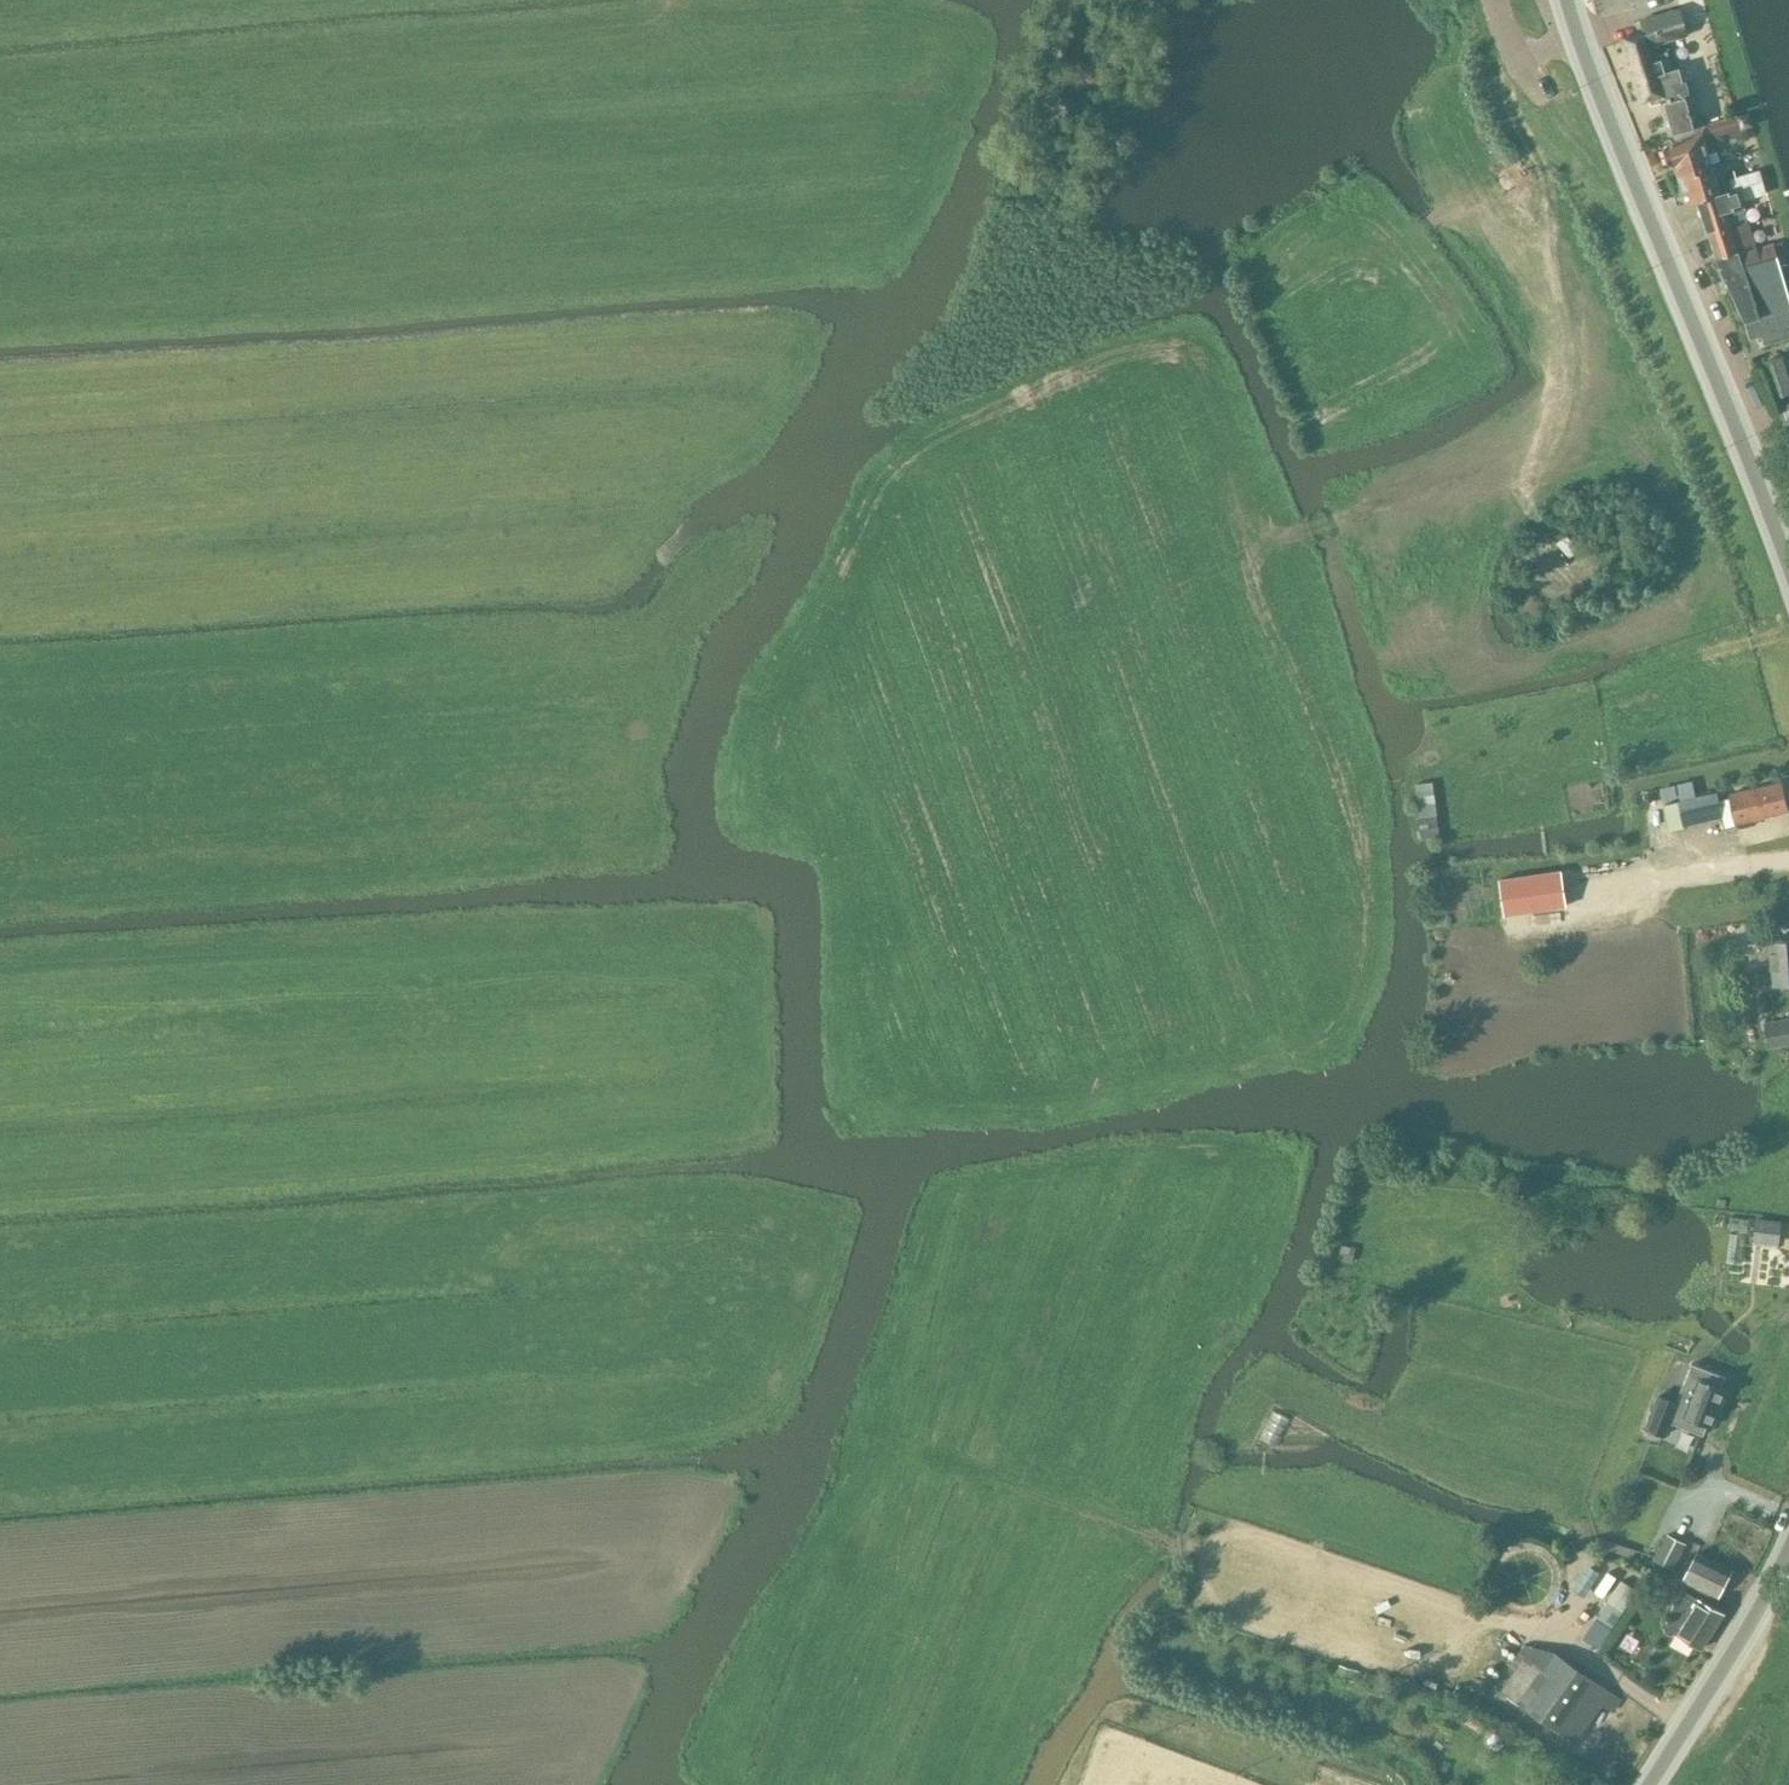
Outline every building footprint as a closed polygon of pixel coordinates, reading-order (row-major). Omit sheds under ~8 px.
[(1645,99),(1649,98),(1651,105),(1660,103),(1669,135),(1673,134),(1695,128),(1686,96),(1686,94),(1690,93),(1686,80),(1683,81),(1679,68),(1673,70),(1667,51),(1653,55),(1653,54),(1650,47),(1690,35),(1681,7),(1639,19),(1643,31),(1627,36),(1635,61),(1639,78),(1645,99)] [(1695,128),(1673,134),(1674,140),(1678,139),(1703,131),(1703,134),(1707,133),(1709,138),(1739,130),(1735,117),(1735,116),(1708,124),(1705,126),(1695,128)] [(1678,175),(1713,165),(1703,134),(1703,131),(1678,139),(1674,140),(1668,141),(1668,142),(1665,143),(1662,149),(1666,163),(1676,167),(1678,175)] [(1760,171),(1718,183),(1713,165),(1678,175),(1687,204),(1698,200),(1763,182),(1760,171)] [(1767,194),(1763,182),(1698,200),(1707,230),(1708,230),(1709,234),(1732,227),(1728,215),(1746,210),(1743,200),(1767,194)] [(1732,227),(1709,234),(1716,257),(1738,250),(1742,263),(1765,256),(1766,259),(1777,256),(1774,244),(1773,241),(1756,246),(1749,222),(1732,227)] [(1716,257),(1715,258),(1715,259),(1720,269),(1725,280),(1730,289),(1748,283),(1750,290),(1773,284),(1774,286),(1785,283),(1780,266),(1777,256),(1766,259),(1765,256),(1742,263),(1738,250),(1716,257)] [(1730,289),(1732,295),(1745,321),(1749,339),(1781,330),(1781,328),(1776,312),(1788,308),(1788,296),(1785,283),(1774,286),(1773,284),(1750,290),(1748,283),(1730,289)] [(1783,359),(1767,365),(1777,398),(1788,395),(1788,377),(1783,359)] [(1777,406),(1782,426),(1788,424),(1788,403),(1777,406)] [(1684,826),(1724,818),(1726,827),(1736,825),(1737,828),(1756,824),(1755,819),(1788,811),(1781,782),(1729,793),(1730,798),(1720,800),(1718,792),(1679,800),(1684,826)] [(1676,798),(1673,786),(1659,789),(1662,801),(1676,798)] [(1567,871),(1524,877),(1528,903),(1571,897),(1567,871)] [(1768,941),(1749,943),(1751,964),(1770,962),(1772,985),(1788,983),(1788,939),(1768,941)] [(1770,1047),(1788,1044),(1788,1019),(1766,1022),(1770,1047)] [(1753,1241),(1779,1244),(1782,1220),(1756,1217),(1753,1241)] [(1647,1427),(1664,1434),(1669,1421),(1704,1435),(1708,1424),(1712,1426),(1727,1389),(1722,1387),(1726,1377),(1692,1363),(1676,1402),(1659,1395),(1647,1427)] [(1673,1569),(1686,1543),(1666,1533),(1653,1559),(1673,1569)] [(1682,1580),(1718,1599),(1732,1570),(1696,1552),(1682,1580)] [(1585,1639),(1602,1649),(1640,1588),(1624,1577),(1585,1639)] [(1671,1633),(1675,1632),(1703,1649),(1724,1613),(1683,1588),(1660,1623),(1664,1626),(1665,1629),(1671,1633)] [(1495,1686),(1575,1743),(1611,1692),(1557,1652),(1525,1644),(1495,1686)] [(1338,1664),(1335,1675),(1356,1682),(1359,1670),(1338,1664)]
